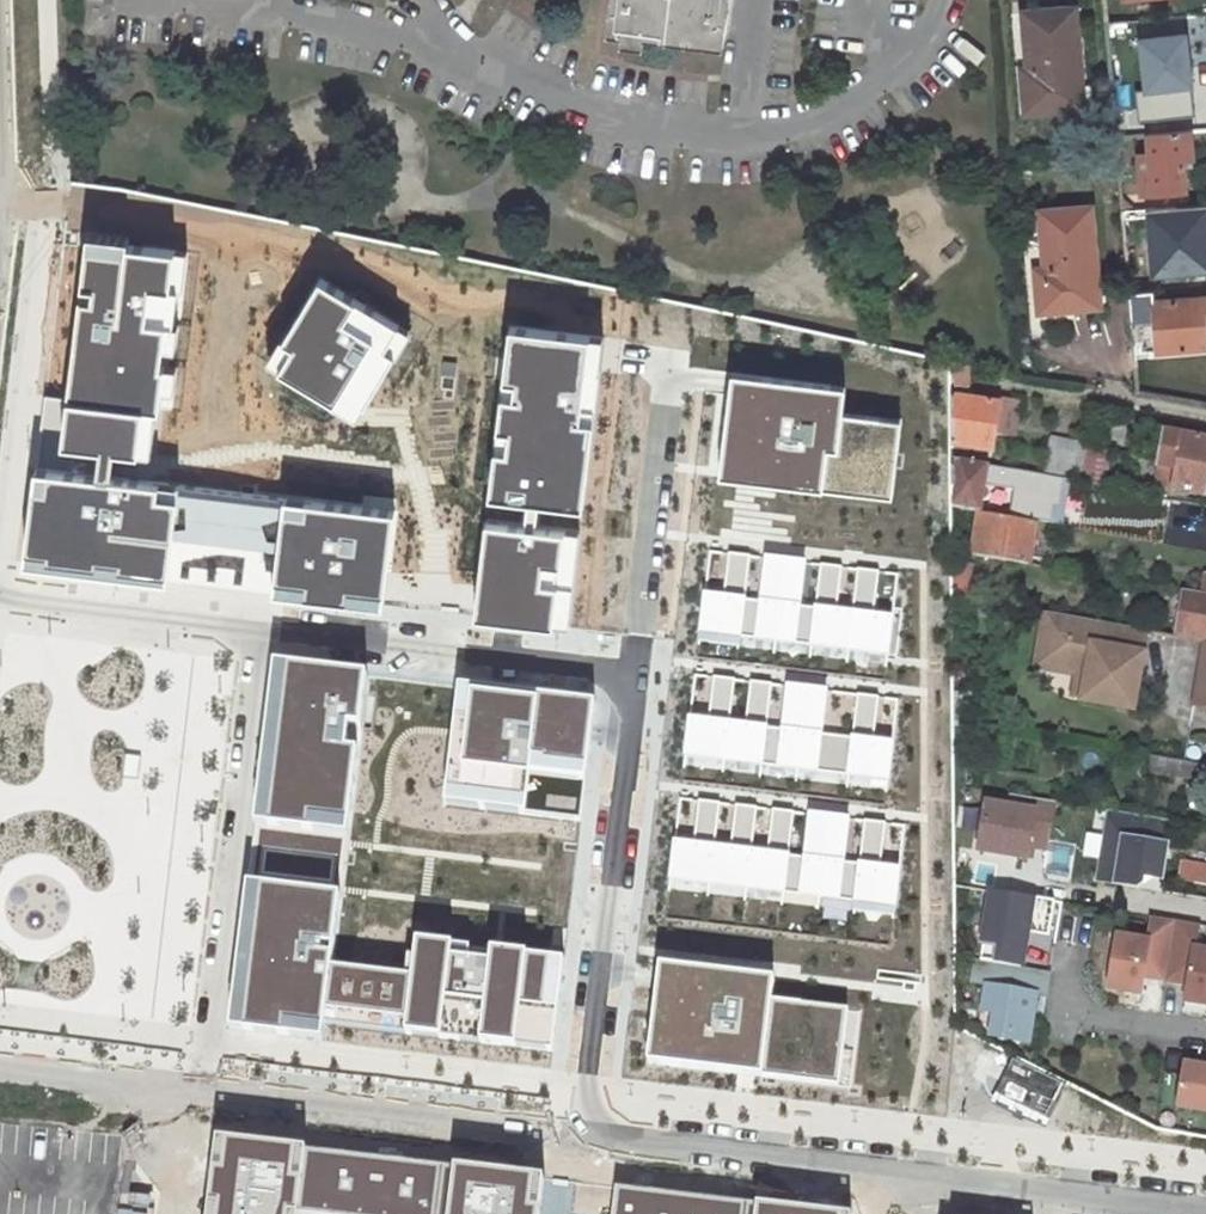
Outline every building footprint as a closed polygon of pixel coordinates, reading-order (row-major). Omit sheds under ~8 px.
[(606,25),(725,39),(729,0),(609,0),(606,25)] [(1085,100),(1078,8),(1023,12),(1028,74),(1021,74),(1023,105),(1085,100)] [(1188,32),(1137,37),(1142,93),(1193,89),(1188,32)] [(1196,113),(1193,89),(1142,93),(1135,94),(1138,119),(1196,113)] [(1189,131),(1149,133),(1153,195),(1185,193),(1183,156),(1191,156),(1189,131)] [(1147,211),(1154,278),(1205,273),(1205,205),(1147,211)] [(1099,303),(1092,208),(1037,212),(1041,272),(1034,272),(1036,307),(1099,303)] [(65,446),(152,456),(157,407),(172,408),(191,247),(89,235),(65,446)] [(361,417),(413,333),(321,278),(270,361),(361,417)] [(1205,350),(1205,300),(1157,305),(1155,290),(1131,291),(1137,358),(1205,350)] [(602,335),(509,325),(490,497),(583,507),(602,335)] [(847,385),(735,373),(723,478),(893,498),(902,422),(843,415),(847,385)] [(1002,403),(956,396),(956,450),(994,457),(997,435),(1002,403)] [(1003,399),(1002,403),(997,435),(1018,439),(1023,402),(1003,399)] [(1160,484),(1205,492),(1205,442),(1168,435),(1160,484)] [(1085,443),(1049,437),(1043,473),(1079,479),(1083,453),(1085,443)] [(1086,481),(1090,454),(1083,453),(1079,479),(1086,481)] [(1104,484),(1109,457),(1090,454),(1086,481),(1104,484)] [(988,480),(990,468),(960,461),(955,508),(975,512),(983,513),(985,500),(987,485),(988,480)] [(385,605),(397,509),(37,467),(26,563),(385,605)] [(990,468),(987,485),(1015,489),(1010,516),(1050,523),(1063,525),(1070,480),(990,468)] [(983,513),(975,512),(968,555),(1033,565),(1040,522),(1010,516),(983,513)] [(579,529),(486,519),(476,615),(569,625),(579,529)] [(907,575),(710,553),(700,644),(897,666),(907,575)] [(1205,635),(1205,587),(1204,586),(1183,583),(1176,629),(1205,634),(1205,635)] [(1132,703),(1146,624),(1110,618),(1044,607),(1040,630),(1052,632),(1048,651),(1078,656),(1077,667),(1087,669),(1082,694),(1132,703)] [(1035,659),(1077,667),(1078,656),(1048,651),(1052,632),(1040,630),(1035,659)] [(1205,634),(1194,696),(1205,698),(1205,635),(1205,634)] [(258,827),(347,837),(365,676),(277,666),(258,827)] [(1077,667),(1073,692),(1082,694),(1087,669),(1077,667)] [(901,699),(696,675),(685,768),(890,791),(901,699)] [(594,702),(460,687),(447,803),(581,819),(594,702)] [(1183,753),(1185,743),(1164,739),(1162,750),(1183,753)] [(1146,764),(1192,772),(1196,755),(1183,753),(1162,750),(1150,747),(1146,764)] [(1056,801),(1021,796),(1019,808),(985,802),(977,849),(1026,857),(1028,845),(1048,848),(1056,801)] [(905,825),(679,799),(668,892),(894,918),(905,825)] [(1173,822),(1109,811),(1097,881),(1137,888),(1143,884),(1144,877),(1163,880),(1173,822)] [(258,827),(252,886),(340,896),(347,837),(258,827)] [(1205,883),(1205,862),(1183,857),(1179,877),(1205,883)] [(340,896),(252,886),(235,1032),(324,1042),(325,1026),(332,968),(340,896)] [(1056,902),(993,892),(982,961),(1016,967),(1022,968),(1027,933),(1050,937),(1056,902)] [(1176,922),(1152,918),(1148,941),(1116,937),(1108,985),(1111,990),(1143,995),(1145,979),(1166,982),(1176,922)] [(1176,922),(1166,982),(1187,986),(1184,1002),(1205,1005),(1205,951),(1197,949),(1201,926),(1176,922)] [(565,960),(419,943),(415,978),(409,1035),(555,1052),(565,960)] [(769,971),(657,959),(654,987),(650,1029),(646,1062),(851,1084),(859,1006),(767,996),(769,971)] [(982,961),(974,959),(970,983),(991,986),(986,1010),(999,1012),(995,1035),(1030,1041),(1038,994),(1012,990),(1016,967),(982,961)] [(1022,968),(1016,967),(1012,990),(1038,994),(1048,996),(1051,973),(1022,968)] [(409,1035),(415,978),(332,968),(325,1026),(409,1035)] [(1187,1058),(1179,1101),(1205,1106),(1205,1061),(1187,1058)] [(1064,1084),(1014,1060),(996,1097),(1046,1121),(1064,1084)] [(0,1113),(0,1213),(105,1213),(115,1126),(0,1113)] [(210,1138),(202,1213),(288,1213),(288,1210),(328,1213),(534,1213),(539,1174),(210,1138)] [(754,1202),(614,1186),(611,1213),(753,1213),(754,1202)] [(754,1202),(753,1213),(849,1213),(793,1206),(754,1202)]
